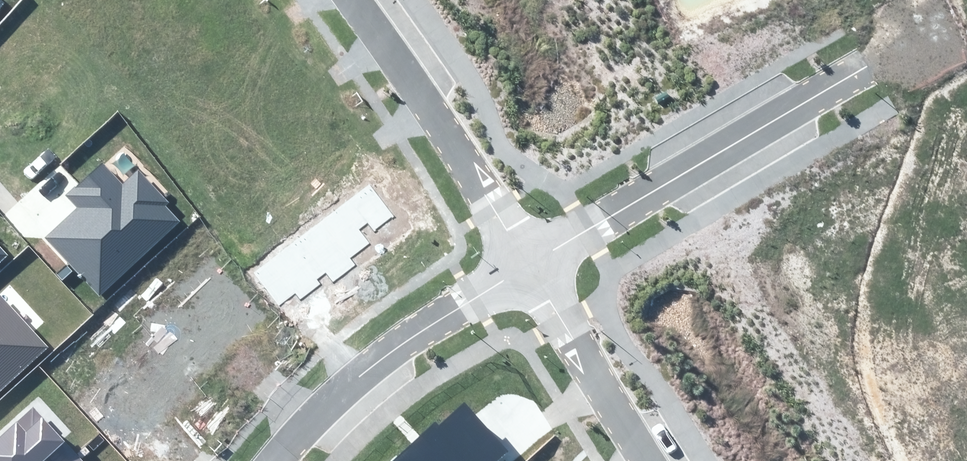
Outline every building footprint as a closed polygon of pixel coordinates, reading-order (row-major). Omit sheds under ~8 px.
[(76,208),(45,236),(99,295),(179,221),(165,206),(169,203),(138,169),(123,183),(102,161),(65,195),(76,208)] [(9,255),(0,245),(0,263),(9,255)] [(47,347),(0,297),(0,391),(47,347)] [(510,452),(464,403),(439,427),(435,422),(393,460),(500,460),(510,452)] [(0,437),(0,460),(69,460),(76,454),(32,407),(0,437)]
